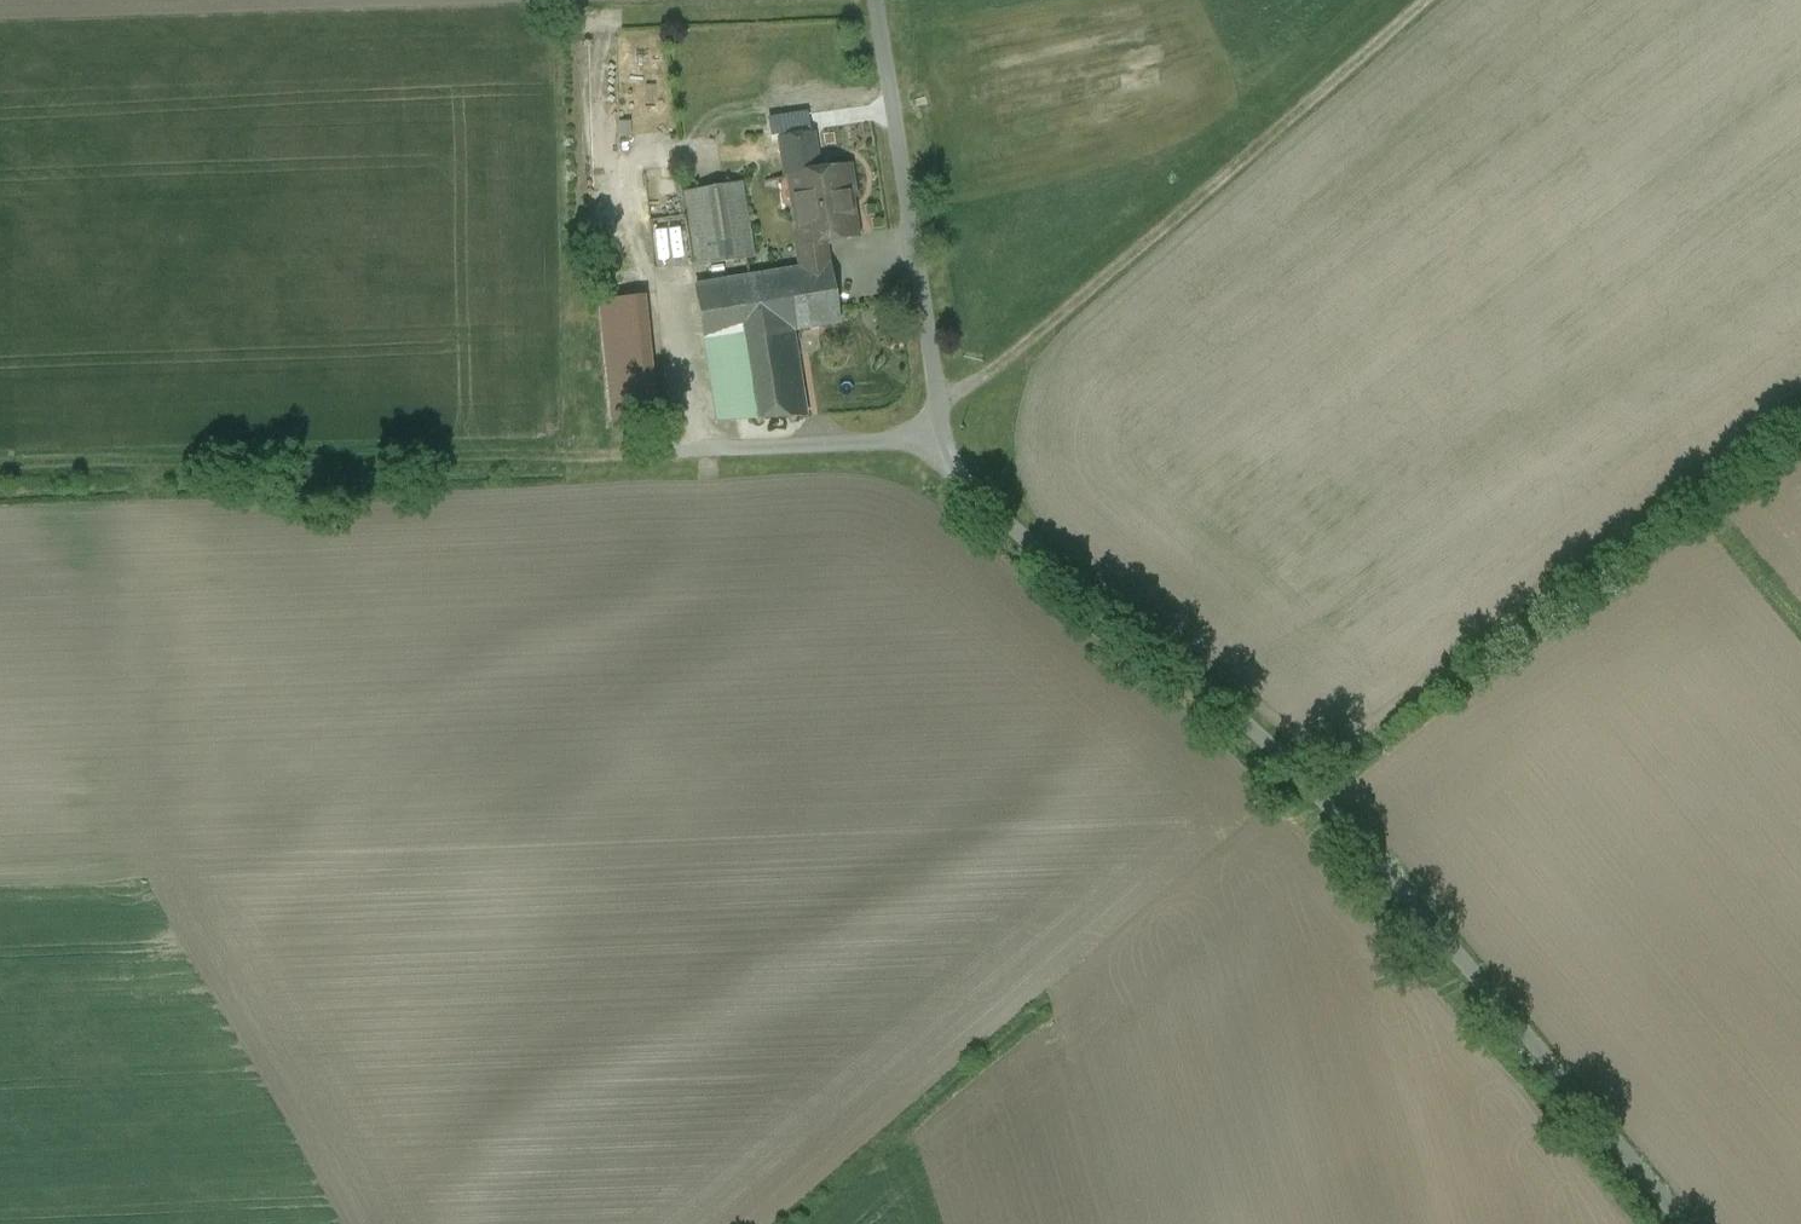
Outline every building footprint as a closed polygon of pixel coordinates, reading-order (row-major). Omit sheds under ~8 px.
[(676,166),(643,171),(657,269),(690,264),(676,166)] [(850,166),(790,176),(799,241),(796,241),(800,267),(828,263),(825,238),(855,234),(849,195),(854,194),(850,166)] [(739,182),(686,191),(698,264),(751,256),(739,182)] [(636,221),(603,225),(606,253),(624,425),(657,421),(636,221)] [(606,253),(589,255),(608,427),(624,425),(606,253)] [(800,267),(696,284),(705,342),(792,329),(840,321),(831,263),(828,263),(800,267)] [(792,329),(705,342),(718,419),(806,415),(792,329)]
